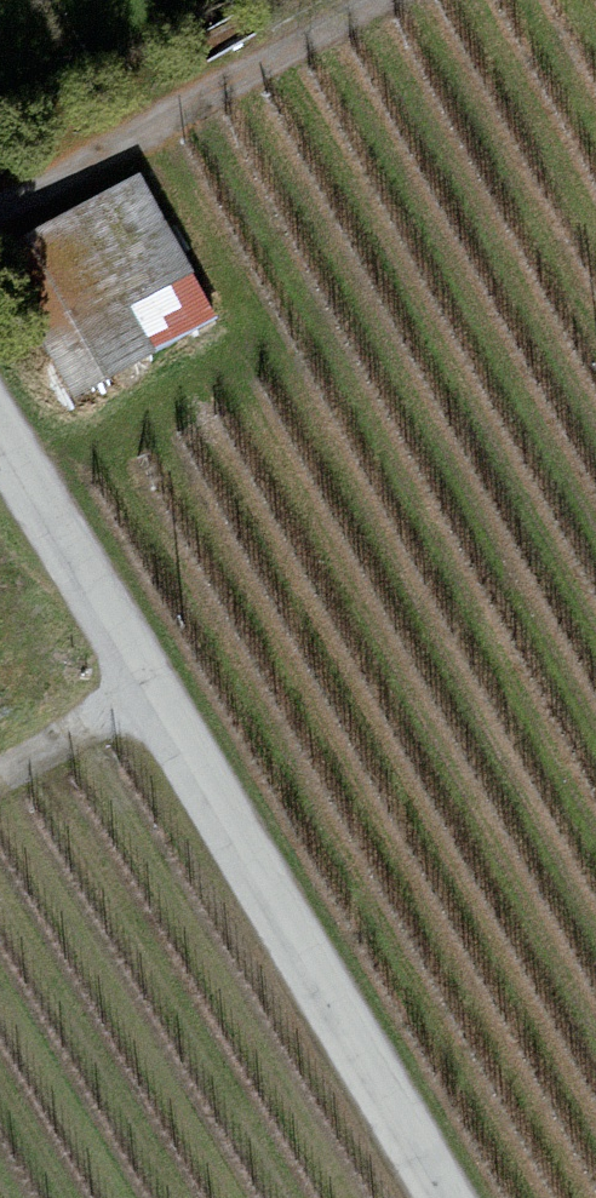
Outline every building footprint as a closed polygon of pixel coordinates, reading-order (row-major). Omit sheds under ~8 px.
[(140,184),(0,263),(0,289),(65,404),(217,318),(140,184)]
